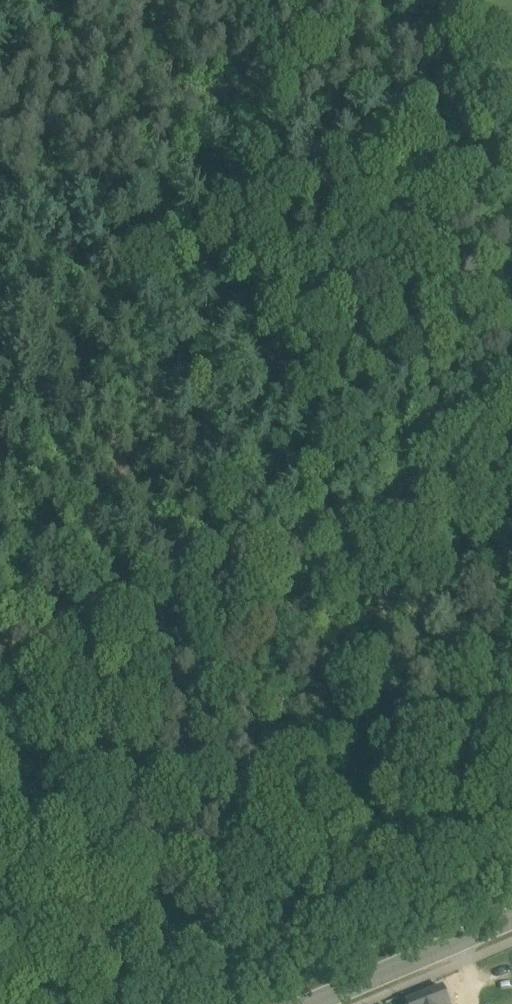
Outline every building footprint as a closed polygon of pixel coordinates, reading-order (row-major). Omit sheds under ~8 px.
[(406,1003),(449,1003),(443,989),(406,1003)]
